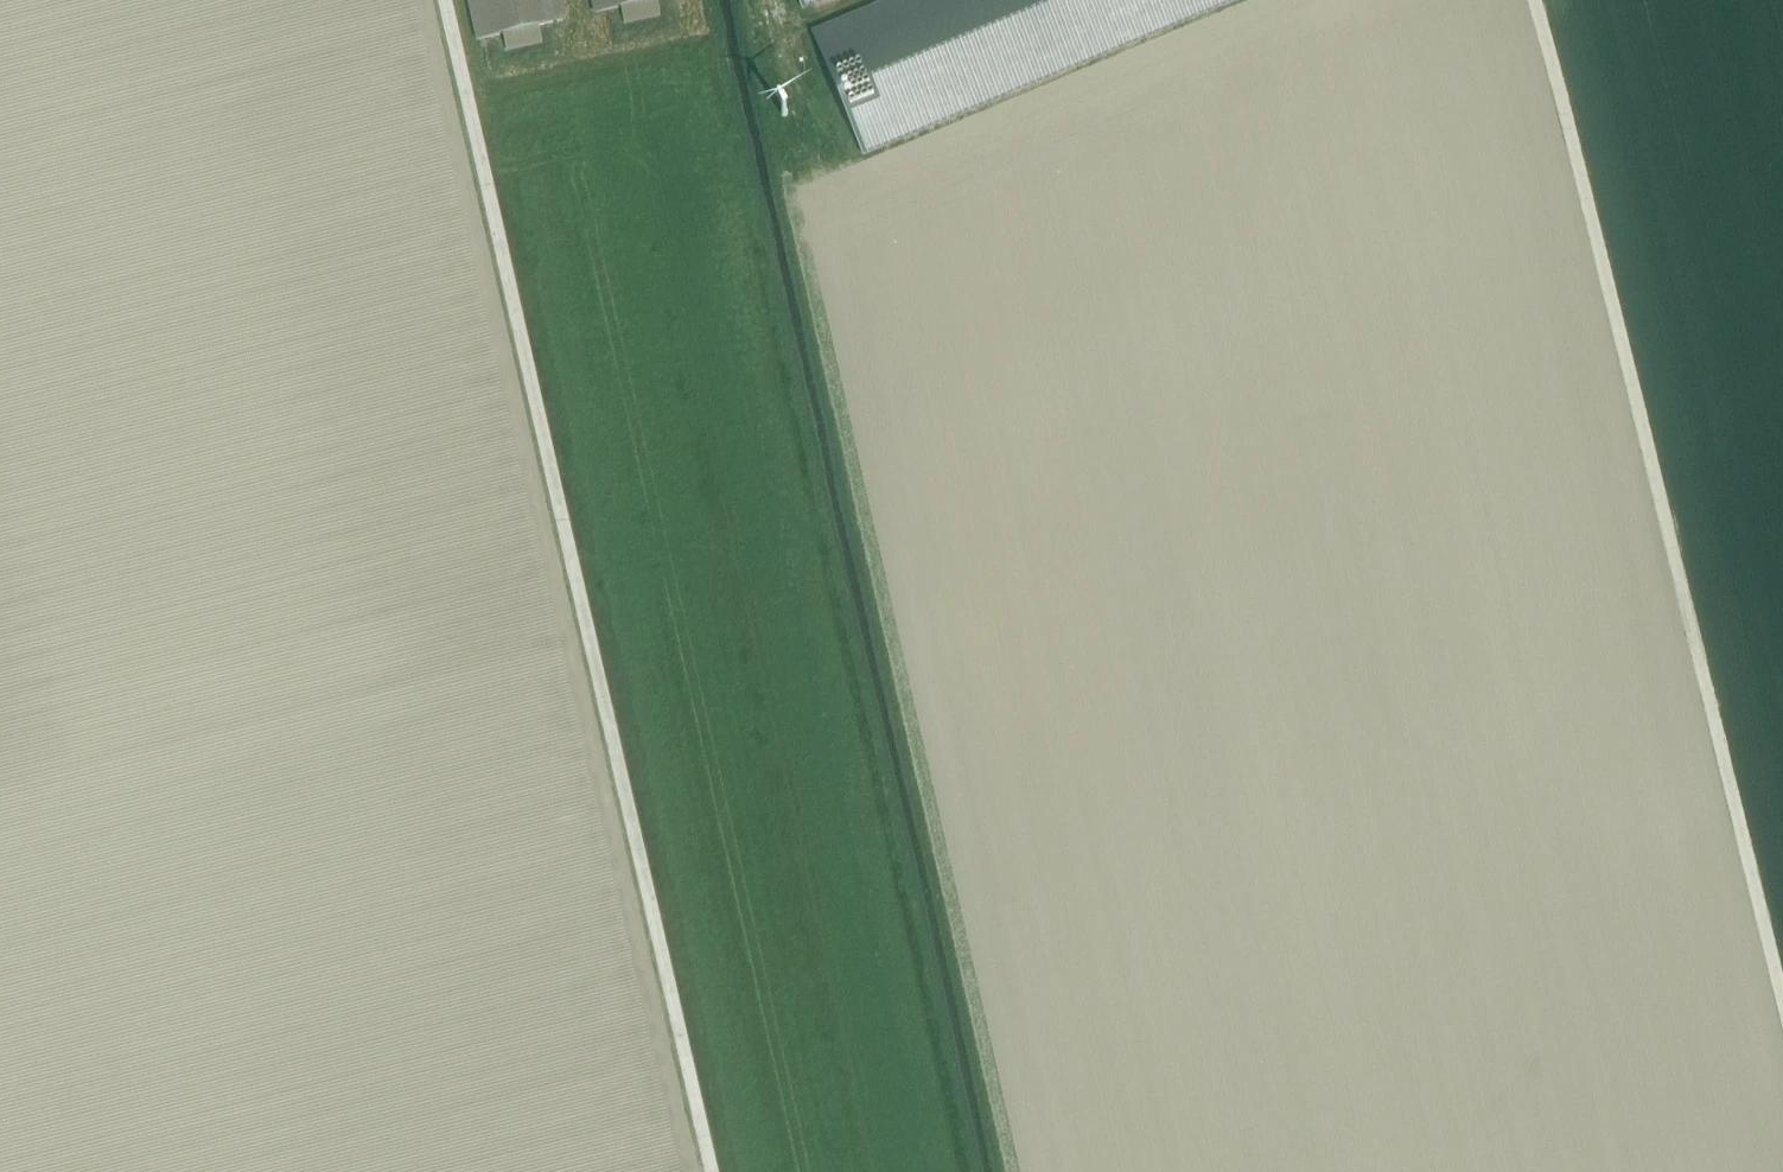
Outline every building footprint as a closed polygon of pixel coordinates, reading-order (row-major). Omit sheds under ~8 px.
[(482,40),(567,21),(563,0),(473,0),(482,40)] [(600,13),(658,0),(597,0),(600,13)] [(824,0),(799,0),(803,9),(824,0)] [(814,35),(864,155),(1236,0),(897,0),(814,35)]
